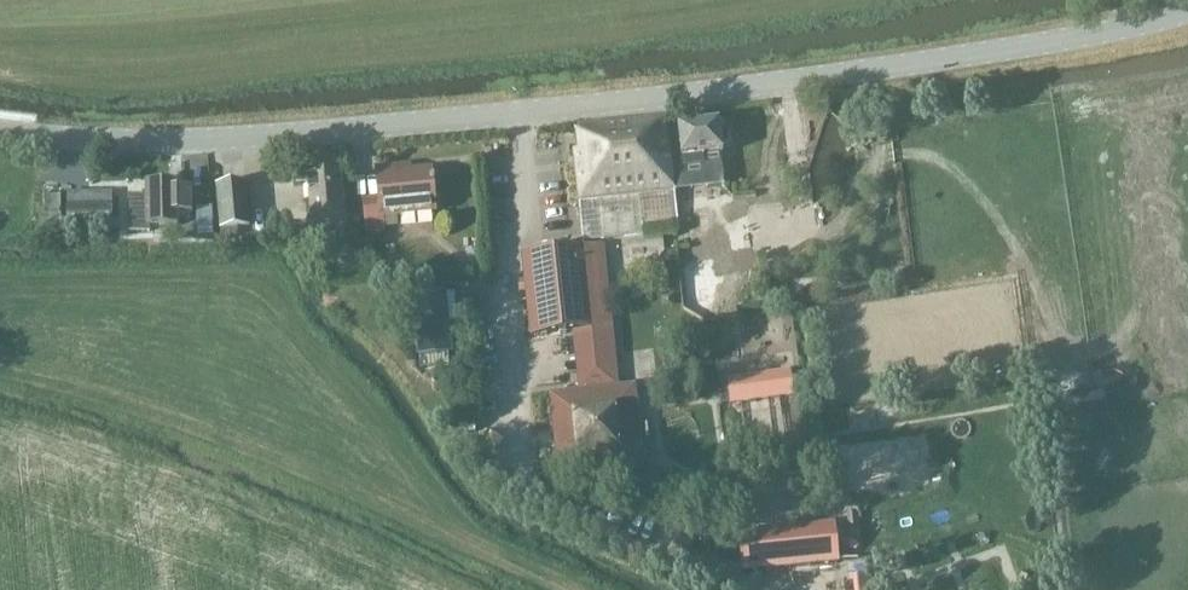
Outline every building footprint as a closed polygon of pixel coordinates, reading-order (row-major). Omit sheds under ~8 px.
[(668,194),(676,193),(666,116),(574,126),(576,149),(572,150),(582,243),(643,236),(642,227),(639,198),(668,194)] [(678,128),(668,129),(673,171),(682,170),(704,167),(703,157),(721,155),(723,155),(722,146),(725,146),(727,143),(726,134),(723,131),(720,132),(719,123),(678,128)] [(384,220),(434,215),(430,172),(410,173),(409,166),(377,170),(379,198),(361,199),(364,236),(386,235),(384,220)] [(309,221),(345,220),(341,173),(305,175),(309,221)] [(219,232),(249,230),(245,184),(215,186),(219,232)] [(147,198),(129,198),(129,233),(148,233),(148,228),(177,227),(177,216),(193,216),(192,190),(185,190),(185,187),(177,188),(177,186),(147,186),(147,198)] [(668,194),(639,198),(642,227),(672,223),(668,194)] [(61,234),(59,196),(41,197),(43,235),(61,234)] [(745,207),(747,224),(773,221),(771,204),(745,207)] [(66,231),(113,230),(113,205),(66,205),(66,231)] [(559,479),(642,470),(633,387),(619,389),(604,245),(521,254),(530,337),(572,332),(579,393),(550,396),(559,479)] [(415,352),(443,349),(438,292),(409,294),(415,352)] [(458,293),(449,294),(451,318),(460,317),(458,293)] [(790,375),(737,382),(740,403),(793,396),(790,375)] [(866,468),(886,472),(888,457),(868,454),(866,468)] [(772,502),(783,502),(784,475),(767,474),(767,488),(772,488),(772,502)] [(833,525),(737,533),(740,572),(836,564),(833,525)]
